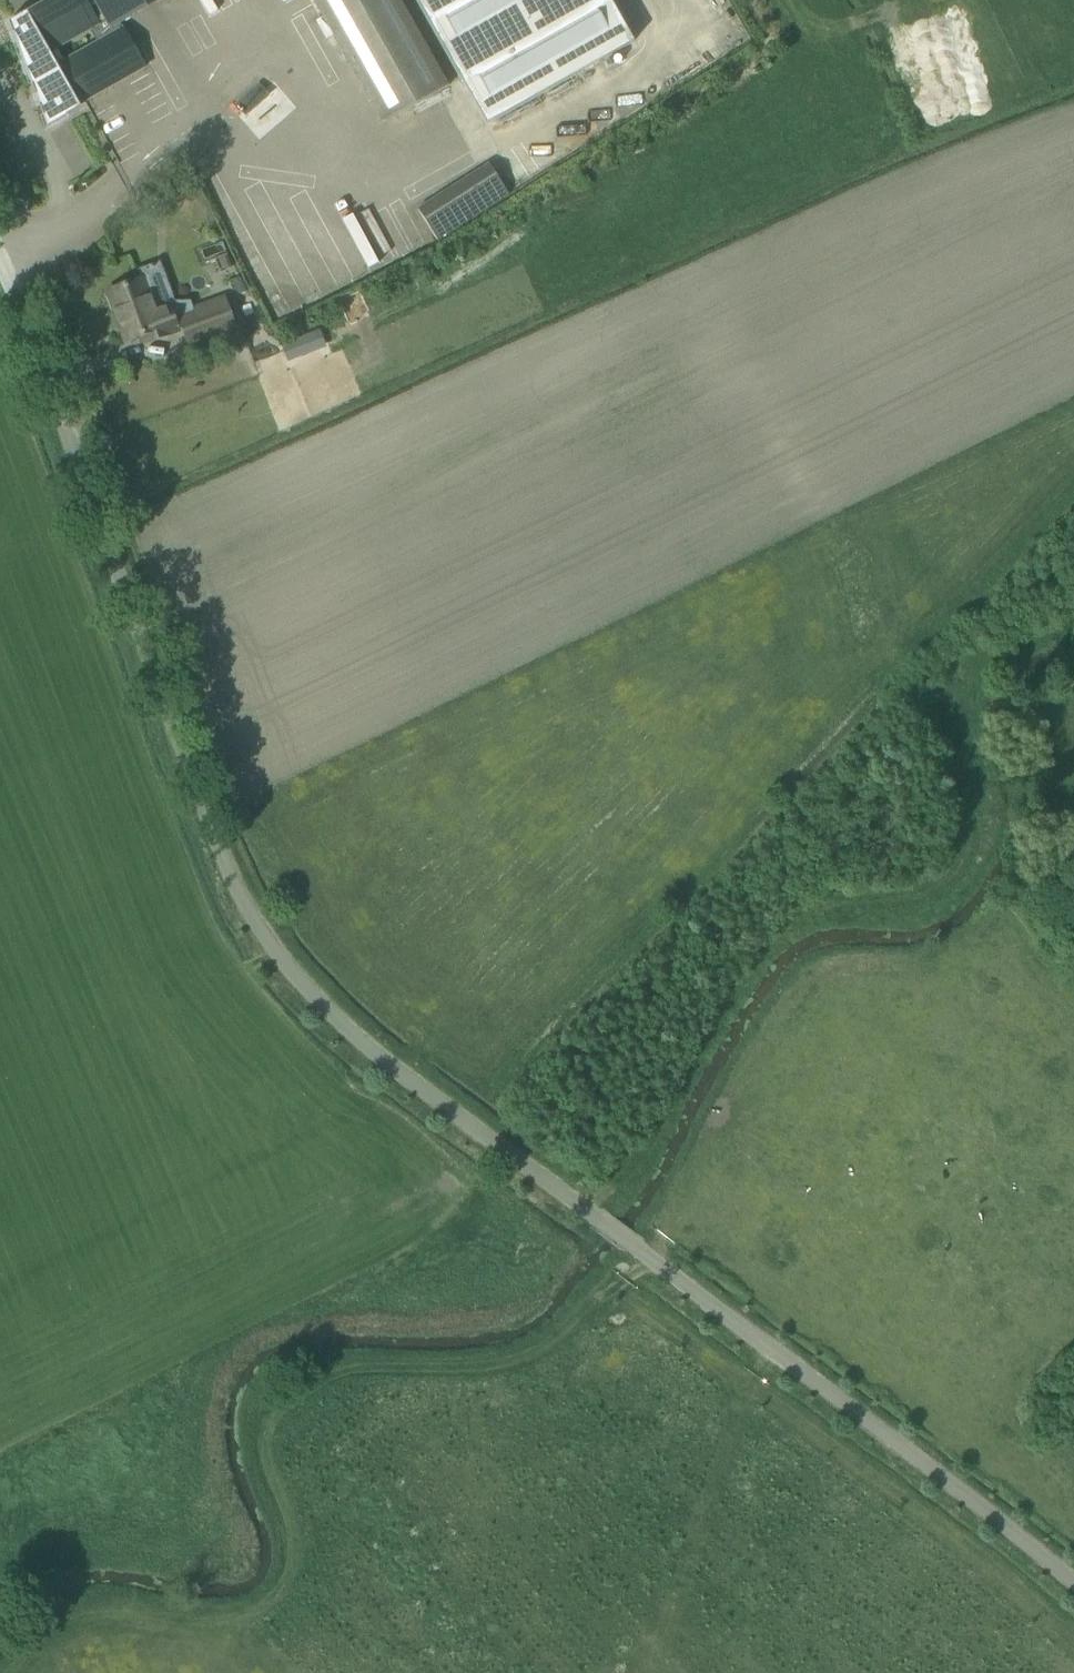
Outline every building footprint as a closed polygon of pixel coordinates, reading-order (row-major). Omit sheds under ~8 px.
[(145,67),(120,23),(162,0),(47,0),(8,22),(36,95),(40,93),(45,102),(39,105),(47,127),(81,108),(79,104),(145,67)] [(382,123),(448,86),(400,0),(313,0),(382,123)] [(486,125),(634,42),(610,0),(415,0),(486,125)] [(267,130),(295,105),(275,83),(269,89),(248,66),(222,91),(254,126),(259,122),(267,130)] [(437,240),(508,194),(488,163),(417,209),(437,240)] [(142,280),(109,292),(126,340),(143,334),(146,341),(179,329),(170,307),(159,311),(147,278),(142,280)] [(194,310),(179,316),(184,327),(190,345),(232,329),(221,300),(194,310)] [(307,336),(281,345),(286,357),(311,348),(307,336)]
